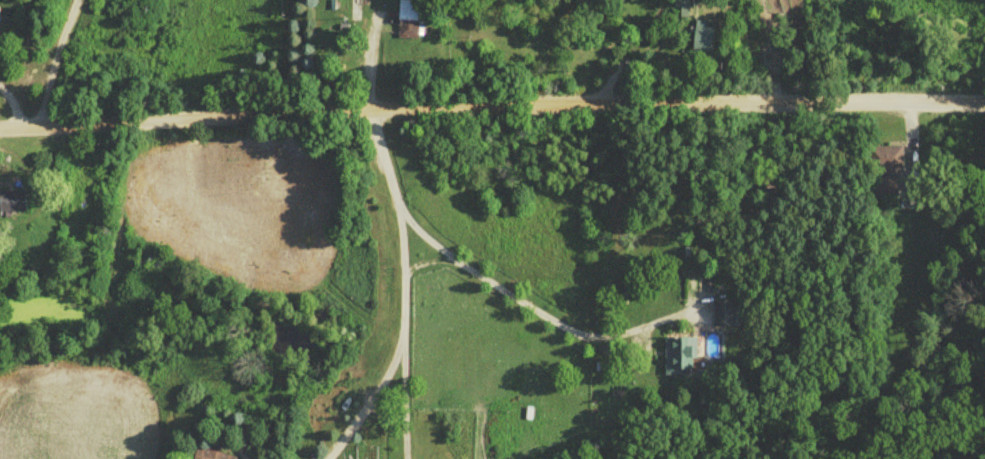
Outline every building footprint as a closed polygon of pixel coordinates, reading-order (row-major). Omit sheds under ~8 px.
[(418,43),(418,5),(398,5),(398,43),(418,43)] [(688,50),(703,58),(716,34),(701,26),(688,50)] [(873,151),(873,180),(893,180),(893,176),(903,176),(903,151),(873,151)] [(25,193),(0,193),(0,218),(24,218),(25,193)] [(714,304),(714,332),(736,332),(736,304),(714,304)] [(664,342),(664,378),(694,378),(694,342),(664,342)] [(198,449),(195,458),(230,458),(198,449)]
